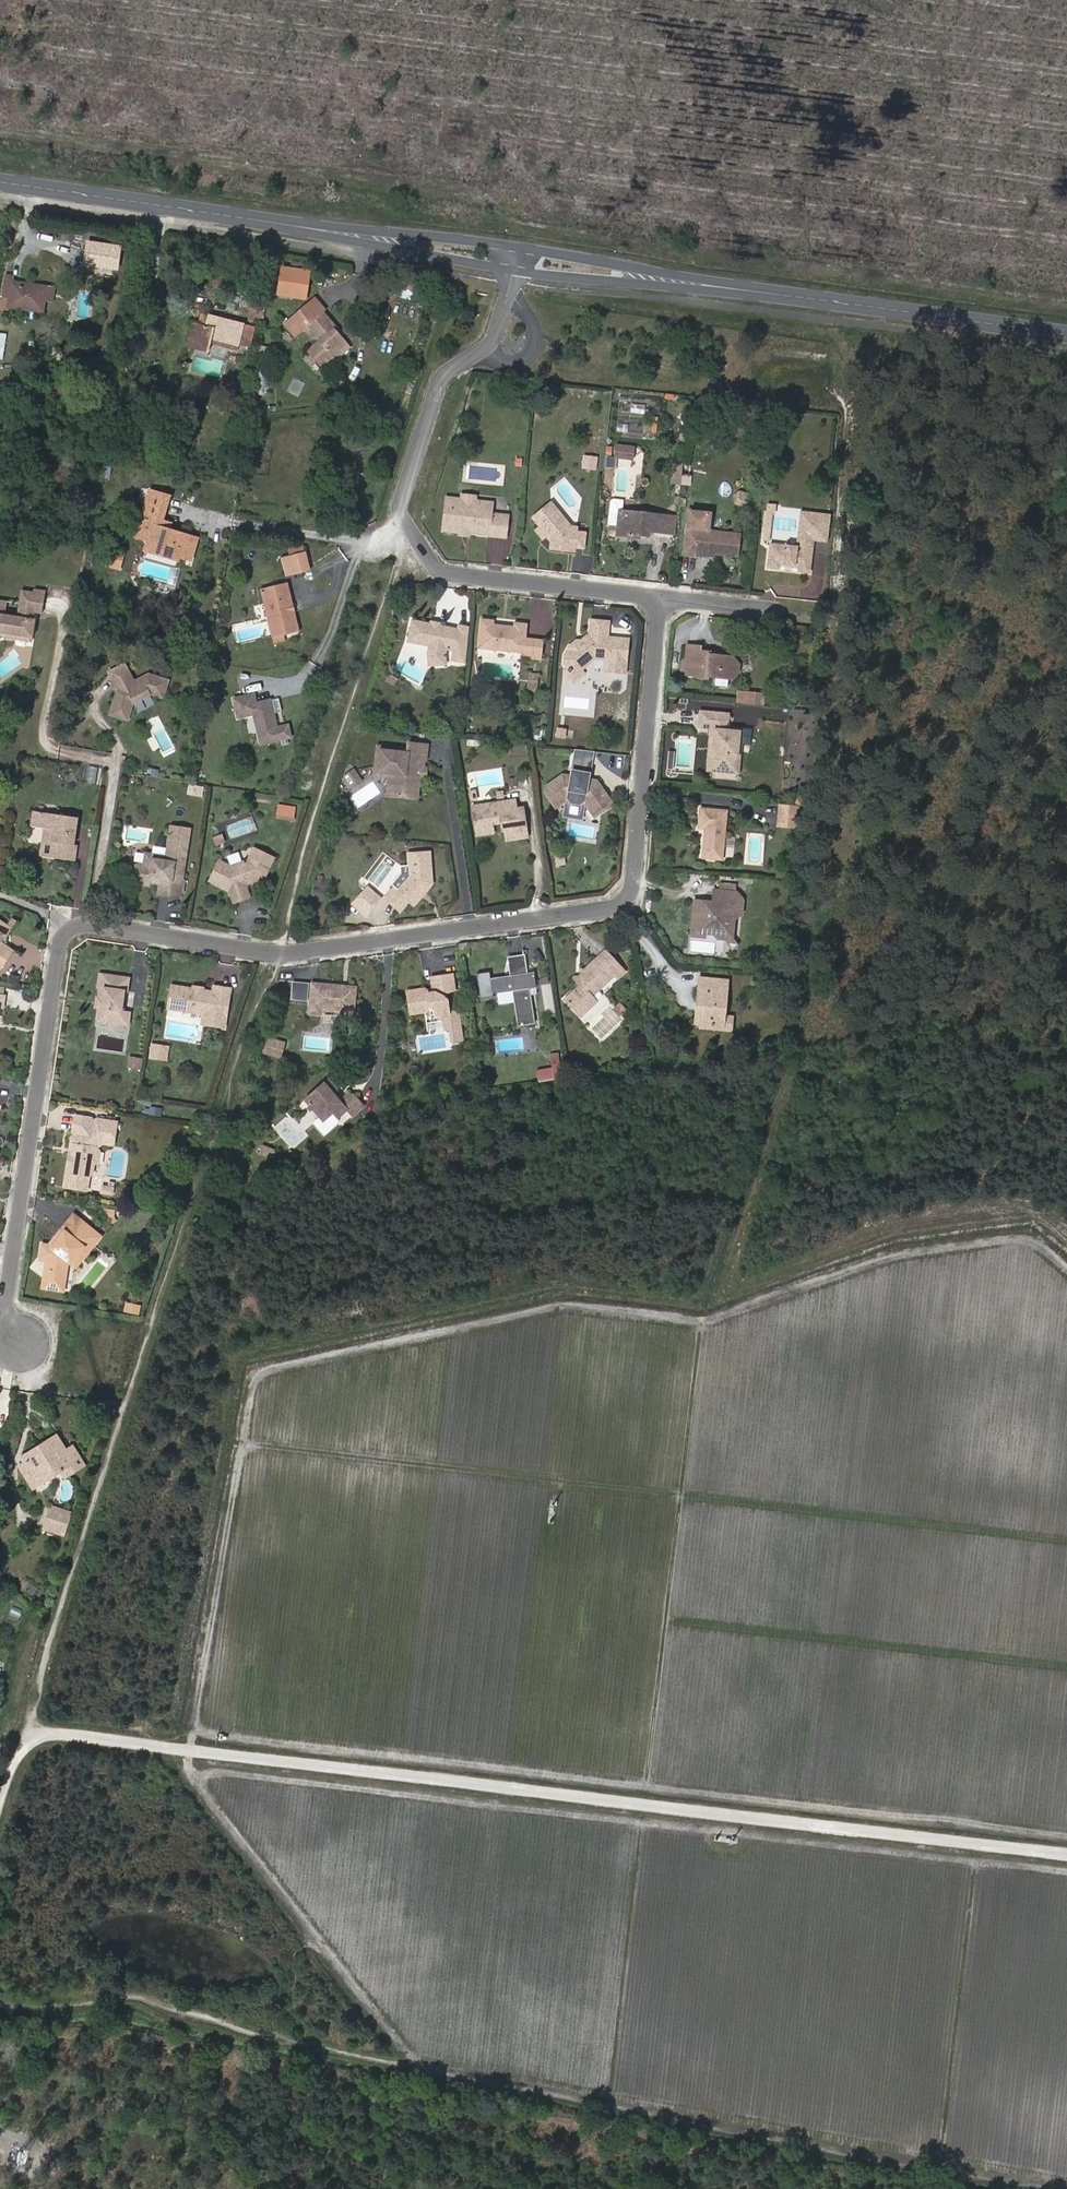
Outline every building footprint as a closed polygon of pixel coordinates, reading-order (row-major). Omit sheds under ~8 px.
[(284,264),(280,295),(314,300),(318,269),(284,264)] [(43,313),(45,300),(47,287),(11,282),(12,277),(6,276),(3,298),(9,299),(8,308),(43,313)] [(45,300),(53,301),(55,288),(47,287),(45,300)] [(91,316),(100,317),(103,301),(93,299),(91,316)] [(335,333),(337,331),(324,315),(327,313),(317,299),(285,324),(295,337),(309,326),(320,341),(312,347),(325,363),(332,358),(346,347),(335,333)] [(250,323),(263,325),(266,307),(252,305),(250,323)] [(210,317),(203,316),(200,327),(208,328),(210,317)] [(236,350),(248,353),(254,328),(210,317),(208,328),(200,327),(194,349),(208,352),(209,344),(236,350)] [(193,325),(187,347),(194,349),(200,327),(193,325)] [(208,352),(234,358),(236,350),(209,344),(208,352)] [(332,358),(335,361),(348,350),(346,347),(332,358)] [(148,397),(158,399),(160,387),(150,386),(148,397)] [(619,444),(609,443),(608,453),(618,454),(619,444)] [(607,455),(607,466),(618,466),(618,455),(607,455)] [(625,469),(636,469),(637,459),(626,457),(625,469)] [(595,481),(602,481),(603,471),(596,471),(595,481)] [(170,489),(149,483),(143,507),(163,512),(170,489)] [(472,532),(509,536),(511,514),(494,512),(495,509),(477,507),(478,499),(479,494),(463,492),(462,497),(448,495),(444,529),(460,531),(472,532)] [(495,509),(496,501),(478,499),(477,507),(495,509)] [(614,525),(623,526),(625,510),(627,511),(628,500),(619,499),(617,501),(614,525)] [(578,527),(573,527),(553,503),(535,517),(542,526),(550,536),(554,541),(553,548),(576,550),(576,548),(578,532),(578,527)] [(161,520),(163,512),(143,507),(140,515),(161,520)] [(669,532),(672,516),(627,511),(625,510),(623,526),(622,536),(635,538),(636,534),(644,535),(653,536),(654,530),(669,532)] [(718,554),(744,556),(746,535),(713,532),(715,514),(695,512),(694,529),(692,529),(689,555),(700,555),(700,552),(703,552),(718,554)] [(159,529),(161,522),(161,520),(140,515),(135,531),(147,534),(145,541),(159,545),(158,550),(169,553),(168,558),(177,560),(178,557),(189,560),(196,540),(188,537),(172,533),(167,531),(159,529)] [(669,532),(680,533),(682,517),(672,516),(669,532)] [(167,531),(168,524),(161,522),(159,529),(167,531)] [(538,530),(545,540),(550,536),(542,526),(538,530)] [(805,571),(817,572),(822,531),(804,529),(802,543),(802,546),(791,545),(776,543),(773,567),(785,569),(785,566),(786,563),(805,565),(805,568),(805,571)] [(135,531),(133,538),(145,541),(147,534),(135,531)] [(576,548),(586,548),(587,533),(578,532),(576,548)] [(169,553),(158,550),(159,545),(145,541),(142,553),(176,563),(177,560),(168,558),(169,553)] [(107,568),(117,570),(121,556),(110,553),(107,568)] [(292,576),(308,572),(303,554),(287,558),(292,576)] [(283,578),(292,576),(287,558),(279,560),(283,578)] [(281,637),(298,632),(286,584),(258,591),(272,644),(282,641),(281,637)] [(35,625),(37,617),(43,618),(48,596),(38,594),(37,598),(24,595),(19,622),(5,620),(7,607),(0,606),(0,640),(3,637),(5,638),(35,642),(37,625),(35,625)] [(456,660),(470,662),(473,626),(462,624),(462,628),(444,625),(443,625),(441,627),(436,626),(434,623),(433,623),(416,620),(412,642),(433,646),(432,653),(432,660),(450,659),(451,649),(457,651),(456,660)] [(528,659),(546,661),(548,642),(531,640),(532,625),(520,624),(520,628),(498,626),(498,622),(487,621),(484,649),(529,654),(528,659)] [(612,674),(631,676),(634,641),(614,639),(616,623),(598,622),(597,637),(593,637),(587,643),(583,643),(575,649),(575,653),(572,656),(570,666),(573,670),(575,673),(584,674),(586,672),(601,660),(610,660),(609,671),(612,674)] [(736,678),(736,677),(737,656),(724,655),(715,654),(715,651),(704,650),(704,645),(692,644),(690,660),(689,673),(689,674),(699,675),(701,677),(714,679),(714,676),(720,677),(719,685),(732,686),(733,678),(736,678)] [(736,677),(743,672),(744,661),(737,656),(736,677)] [(116,691),(109,715),(126,720),(131,703),(149,694),(161,698),(166,681),(147,675),(132,683),(122,665),(107,673),(114,686),(120,683),(122,688),(117,691),(116,691)] [(569,673),(579,684),(589,676),(586,672),(584,674),(575,673),(573,670),(569,673)] [(392,682),(400,686),(404,678),(397,674),(392,682)] [(535,688),(543,688),(544,677),(536,676),(535,688)] [(748,702),(767,704),(768,692),(749,691),(748,702)] [(257,715),(261,743),(296,739),(293,722),(281,724),(277,697),(261,699),(260,692),(236,695),(239,718),(257,715)] [(732,730),(732,726),(733,713),(704,710),(702,727),(715,728),(719,728),(714,770),(740,773),(743,732),(732,730)] [(451,728),(459,729),(459,718),(452,718),(451,728)] [(740,773),(744,773),(748,727),(732,726),(732,730),(743,732),(740,773)] [(715,728),(711,770),(714,770),(719,728),(715,728)] [(428,763),(430,763),(432,747),(412,745),(412,752),(412,755),(385,753),(382,775),(394,776),(393,781),(392,797),(422,800),(423,788),(426,788),(426,781),(427,778),(423,778),(423,773),(427,773),(428,770),(428,763)] [(578,747),(575,765),(596,768),(599,750),(578,747)] [(381,749),(378,780),(393,781),(394,776),(382,775),(385,753),(412,755),(412,752),(381,749)] [(426,781),(430,781),(431,770),(428,770),(427,773),(423,773),(423,778),(427,778),(426,781)] [(610,800),(607,796),(608,792),(601,783),(593,781),(593,777),(578,772),(576,778),(569,776),(552,787),(551,794),(562,808),(574,801),(578,805),(585,806),(590,803),(595,811),(600,808),(606,816),(619,807),(613,799),(610,800)] [(357,791),(366,782),(358,773),(349,781),(357,791)] [(511,841),(533,837),(528,806),(522,807),(520,799),(477,806),(480,828),(498,825),(497,820),(505,818),(506,824),(507,830),(510,830),(511,841)] [(280,803),(279,818),(297,819),(298,804),(280,803)] [(784,825),(802,827),(803,807),(785,806),(784,825)] [(601,819),(606,816),(600,808),(595,811),(601,819)] [(708,857),(729,860),(734,811),(706,808),(704,828),(711,829),(708,857)] [(79,846),(76,846),(80,819),(35,811),(33,827),(46,829),(44,841),(56,843),(55,858),(76,861),(79,846)] [(481,836),(499,833),(498,825),(480,828),(481,836)] [(179,827),(174,826),(169,857),(174,858),(179,827)] [(170,896),(182,897),(193,829),(179,827),(174,858),(169,857),(156,854),(155,866),(147,864),(143,864),(129,869),(136,886),(145,882),(153,884),(153,879),(171,883),(170,896)] [(44,841),(42,856),(55,858),(56,843),(44,841)] [(273,861),(270,860),(254,851),(247,864),(231,870),(219,863),(209,883),(230,893),(233,907),(248,902),(244,890),(247,889),(246,886),(253,884),(254,886),(262,884),(262,883),(273,861)] [(432,890),(436,885),(434,852),(415,853),(415,877),(404,890),(400,887),(390,899),(404,911),(414,901),(419,904),(424,898),(424,894),(428,889),(432,890)] [(156,854),(148,853),(147,864),(155,866),(156,854)] [(561,867),(569,866),(568,853),(559,853),(561,867)] [(162,885),(161,894),(170,896),(171,883),(153,879),(153,884),(162,885)] [(720,938),(737,939),(738,919),(745,913),(746,899),(739,890),(738,890),(733,890),(733,882),(723,882),(723,889),(718,889),(717,903),(714,905),(711,905),(711,901),(698,900),(694,935),(708,937),(708,933),(716,934),(720,938)] [(358,905),(370,916),(385,899),(373,889),(358,905)] [(424,898),(432,890),(428,889),(424,894),(424,898)] [(12,931),(0,923),(0,943),(2,940),(6,940),(12,931)] [(13,952),(3,945),(0,943),(0,972),(13,952)] [(597,986),(602,991),(618,975),(622,979),(629,972),(609,952),(588,971),(589,973),(586,976),(587,978),(585,980),(583,978),(580,981),(584,986),(569,1000),(585,1017),(601,1002),(596,997),(590,991),(591,988),(594,985),(597,986)] [(529,968),(526,955),(512,957),(514,970),(529,968)] [(532,988),(539,987),(537,972),(529,973),(529,968),(514,970),(515,976),(512,976),(492,979),(495,994),(515,991),(518,991),(524,1025),(537,1023),(532,988)] [(586,970),(577,978),(580,981),(583,978),(585,980),(587,978),(586,976),(589,973),(588,971),(586,970)] [(131,1013),(123,1012),(126,994),(128,994),(130,981),(100,976),(98,990),(101,991),(99,1000),(103,1001),(101,1010),(99,1010),(98,1023),(129,1028),(131,1013)] [(451,1015),(449,1003),(444,999),(448,995),(457,991),(454,977),(434,980),(436,990),(436,994),(430,995),(427,992),(410,994),(413,1015),(428,1013),(432,1007),(433,1007),(439,1012),(439,1016),(446,1022),(447,1031),(452,1030),(454,1043),(465,1041),(460,1013),(451,1015)] [(728,1025),(729,1015),(732,981),(703,978),(702,988),(707,988),(704,1023),(707,1024),(715,1024),(728,1025)] [(596,997),(602,991),(597,986),(594,985),(591,988),(590,991),(596,997)] [(347,1022),(358,1023),(361,996),(347,994),(347,991),(316,988),(313,1019),(327,1020),(327,1015),(347,1017),(347,1022)] [(212,1029),(216,1030),(228,991),(214,989),(213,996),(203,994),(200,997),(194,995),(192,992),(172,989),(168,1011),(202,1018),(207,1022),(214,1023),(212,1029)] [(216,1030),(222,1031),(230,992),(228,991),(216,1030)] [(520,1026),(524,1025),(518,991),(515,991),(520,1026)] [(625,1014),(629,1009),(623,1003),(619,1007),(625,1014)] [(715,1029),(735,1031),(736,1016),(729,1015),(728,1025),(715,1024),(715,1029)] [(202,1018),(201,1027),(212,1029),(214,1023),(207,1022),(202,1018)] [(269,1055),(276,1058),(280,1044),(274,1042),(269,1055)] [(276,1058),(284,1060),(288,1046),(280,1044),(276,1058)] [(153,1059),(161,1061),(164,1049),(155,1048),(153,1059)] [(554,1052),(557,1077),(567,1076),(565,1051),(554,1052)] [(128,1070),(137,1072),(139,1061),(129,1059),(128,1070)] [(542,1081),(557,1078),(554,1066),(539,1069),(542,1081)] [(354,1114),(365,1104),(356,1094),(349,1093),(343,1098),(341,1100),(334,1091),(338,1087),(339,1087),(330,1077),(308,1097),(326,1117),(336,1109),(341,1115),(348,1109),(354,1114)] [(343,1098),(339,1093),(338,1087),(334,1091),(341,1100),(343,1098)] [(106,1144),(116,1145),(119,1122),(99,1119),(96,1121),(94,1118),(76,1116),(74,1132),(77,1136),(73,1138),(72,1147),(74,1148),(73,1154),(71,1155),(66,1186),(87,1190),(88,1180),(91,1180),(92,1175),(95,1173),(97,1163),(95,1159),(96,1152),(100,1148),(101,1148),(106,1144)] [(278,1155),(281,1148),(270,1144),(267,1151),(278,1155)] [(97,1163),(101,1161),(103,1152),(101,1148),(100,1148),(96,1152),(95,1159),(97,1163)] [(104,1192),(115,1194),(116,1188),(111,1187),(106,1186),(104,1192)] [(83,1261),(96,1244),(83,1234),(88,1227),(74,1216),(62,1231),(65,1234),(53,1250),(50,1247),(43,1247),(41,1262),(47,1263),(43,1290),(64,1293),(67,1275),(64,1275),(66,1262),(73,1253),(83,1261)] [(96,1244),(101,1238),(88,1227),(83,1234),(96,1244)] [(62,1231),(50,1247),(53,1250),(65,1234),(62,1231)] [(69,1264),(76,1269),(83,1261),(73,1253),(66,1262),(64,1275),(67,1275),(69,1264)] [(66,1478),(85,1466),(74,1447),(67,1452),(62,1445),(57,1437),(47,1443),(50,1447),(36,1455),(34,1452),(26,1457),(28,1462),(42,1483),(62,1471),(66,1478)] [(47,1443),(34,1452),(36,1455),(50,1447),(47,1443)] [(37,1487),(42,1483),(28,1462),(24,1466),(37,1487)] [(49,1528),(65,1533),(70,1515),(55,1511),(49,1528)]
